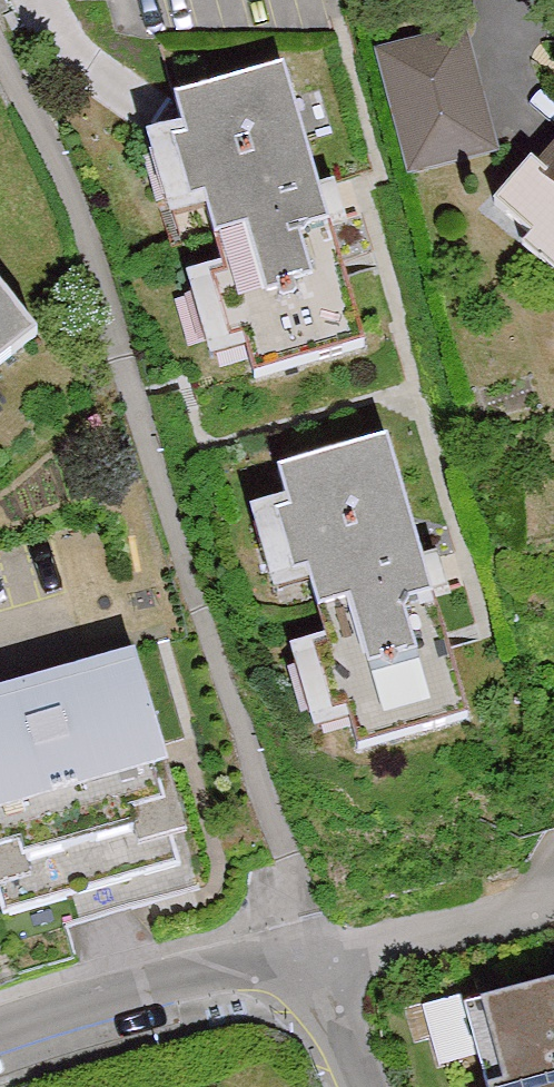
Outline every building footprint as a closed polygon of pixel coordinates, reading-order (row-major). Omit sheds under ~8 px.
[(464,28),(377,53),(405,181),(502,156),(464,28)] [(279,55),(136,86),(212,390),(364,356),(279,55)] [(530,158),(553,181),(553,129),(530,158)] [(42,343),(0,291),(0,377),(42,343)] [(238,475),(323,780),(472,744),(385,439),(238,475)] [(4,937),(195,872),(133,690),(0,735),(0,926),(4,937)] [(483,1015),(501,1086),(553,1086),(553,997),(483,1015)]
